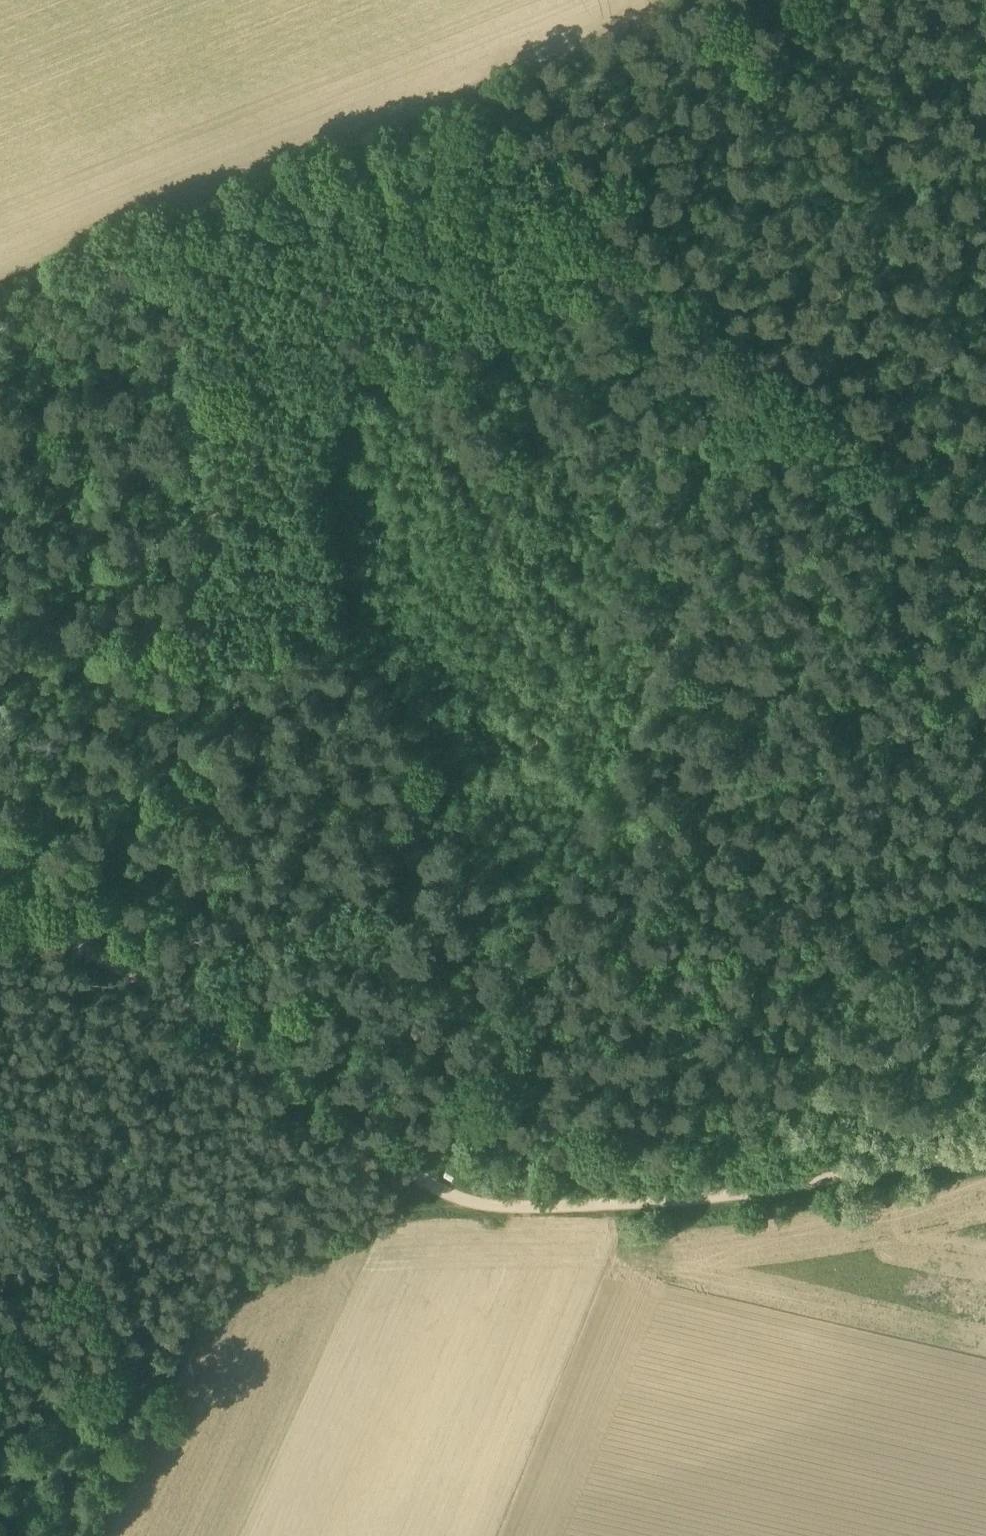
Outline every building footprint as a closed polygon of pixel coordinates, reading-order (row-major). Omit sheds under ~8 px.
[(444,1175),(452,1179),(454,1175),(446,1171),(444,1175)]
